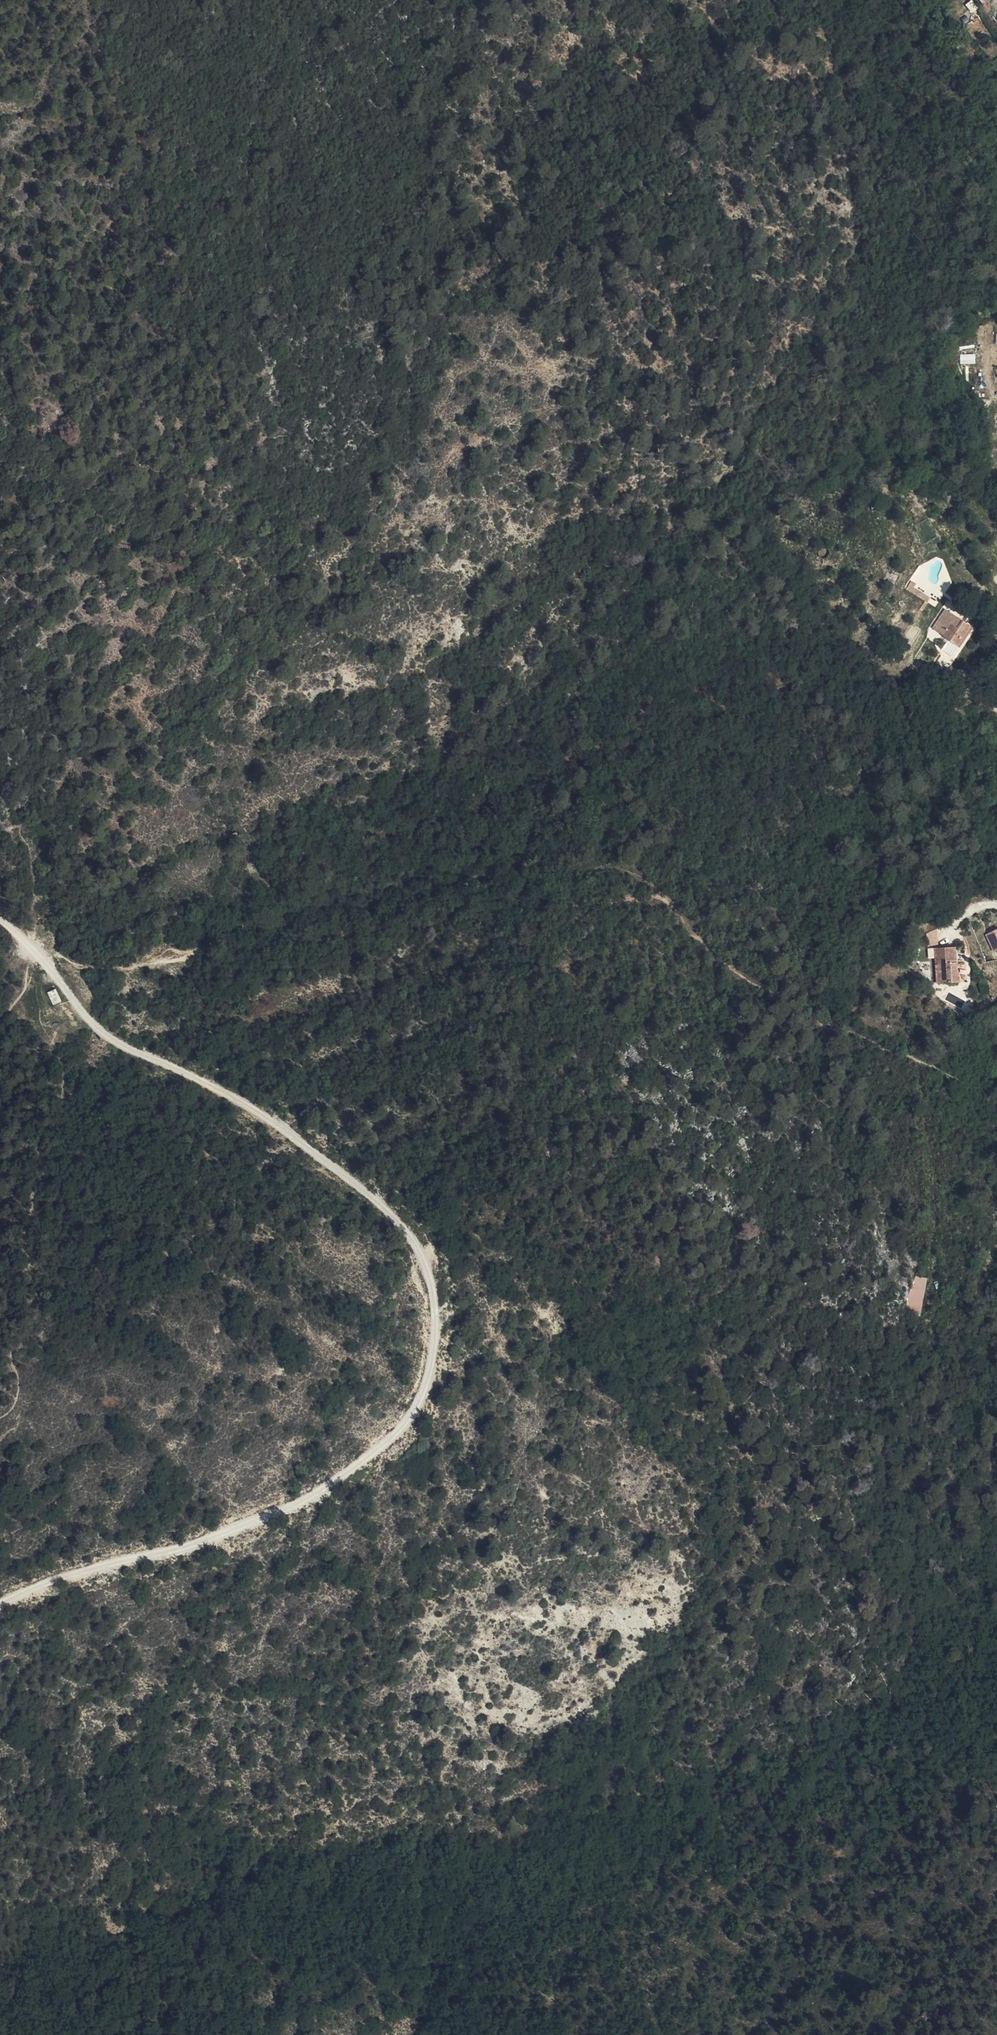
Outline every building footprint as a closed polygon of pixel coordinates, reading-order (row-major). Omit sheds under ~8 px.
[(977,8),(972,0),(971,0),(964,4),(970,13),(977,8)] [(959,353),(959,364),(975,364),(975,353),(959,353)] [(930,626),(959,649),(974,629),(946,607),(930,626)] [(935,931),(927,933),(930,946),(938,943),(935,931)] [(992,937),(979,944),(989,961),(996,958),(996,941),(995,942),(992,937)] [(933,998),(954,995),(954,984),(951,984),(950,976),(948,959),(929,961),(933,998)] [(954,984),(954,995),(964,994),(962,975),(950,976),(951,984),(954,984)] [(47,991),(52,1005),(61,1002),(56,988),(47,991)] [(915,1276),(907,1309),(917,1316),(926,1279),(915,1276)]
